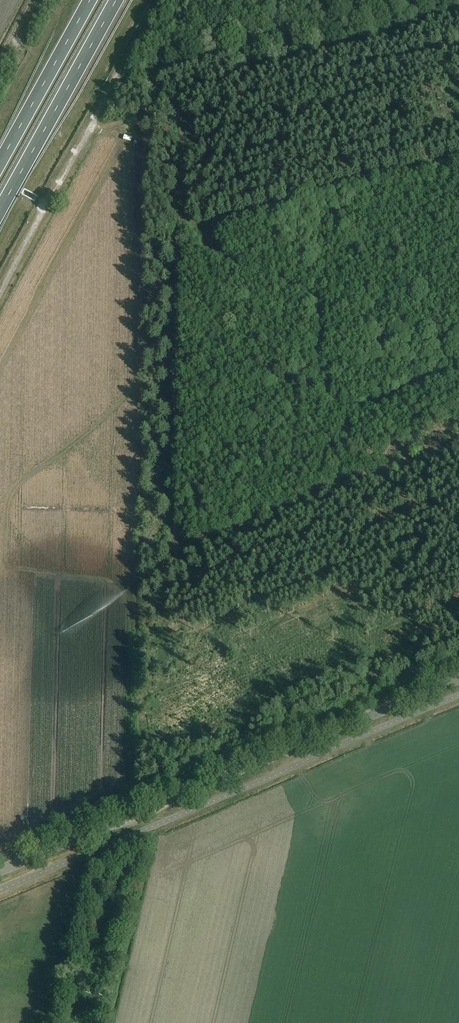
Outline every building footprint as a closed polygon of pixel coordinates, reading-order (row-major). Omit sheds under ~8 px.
[(32,160),(20,184),(25,187),(37,163),(32,160)]
